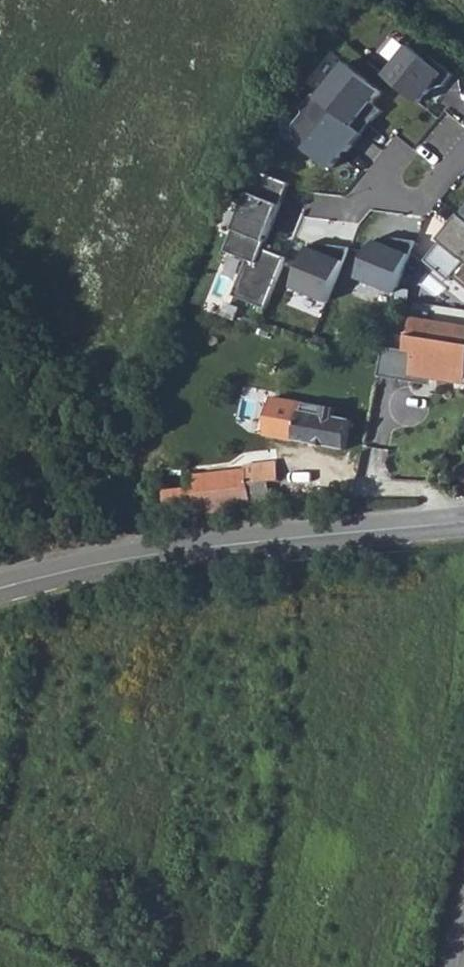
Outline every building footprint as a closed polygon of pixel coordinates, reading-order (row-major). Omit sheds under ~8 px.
[(410,51),(386,79),(420,107),(431,94),(445,91),(454,80),(433,62),(429,66),(410,51)] [(333,54),(304,88),(315,97),(320,100),(348,67),(333,54)] [(348,67),(320,100),(363,137),(376,121),(367,114),(374,106),(383,96),(348,67)] [(320,100),(315,97),(304,110),(304,116),(294,128),(295,142),(331,172),(346,154),(347,156),(363,137),(320,100)] [(384,115),(374,106),(367,114),(376,121),(384,115)] [(291,185),(259,172),(226,253),(248,262),(233,297),(266,311),(287,260),(264,250),(291,185)] [(460,218),(449,231),(454,236),(447,245),(443,242),(424,264),(448,284),(453,279),(463,289),(463,221),(462,219),(460,218)] [(389,294),(411,249),(399,243),(395,250),(377,241),(367,249),(353,276),(389,294)] [(350,251),(310,245),(309,250),(329,258),(332,250),(347,256),(350,251)] [(329,258),(309,250),(292,290),(327,305),(347,256),(332,250),(329,258)] [(413,302),(412,314),(460,319),(461,306),(413,302)] [(463,353),(463,327),(405,318),(399,352),(407,353),(405,366),(414,367),(412,378),(446,383),(448,370),(461,372),(463,353)] [(412,378),(414,367),(405,366),(403,376),(412,378)] [(459,385),(461,372),(448,370),(446,383),(459,385)] [(394,380),(387,421),(431,428),(439,389),(394,380)] [(267,435),(295,441),(301,411),(302,404),(275,399),(267,435)] [(351,420),(301,411),(295,441),(346,450),(351,420)] [(244,470),(246,485),(268,483),(278,482),(276,462),(243,465),(244,470)] [(221,473),(225,509),(271,503),(268,483),(246,485),(244,470),(221,473)] [(193,512),(225,509),(221,473),(190,476),(191,487),(193,512)] [(159,487),(161,485),(162,474),(157,474),(154,475),(152,478),(151,481),(151,483),(152,485),(153,487),(156,488),(159,487)] [(163,490),(167,515),(193,512),(191,487),(163,490)]
